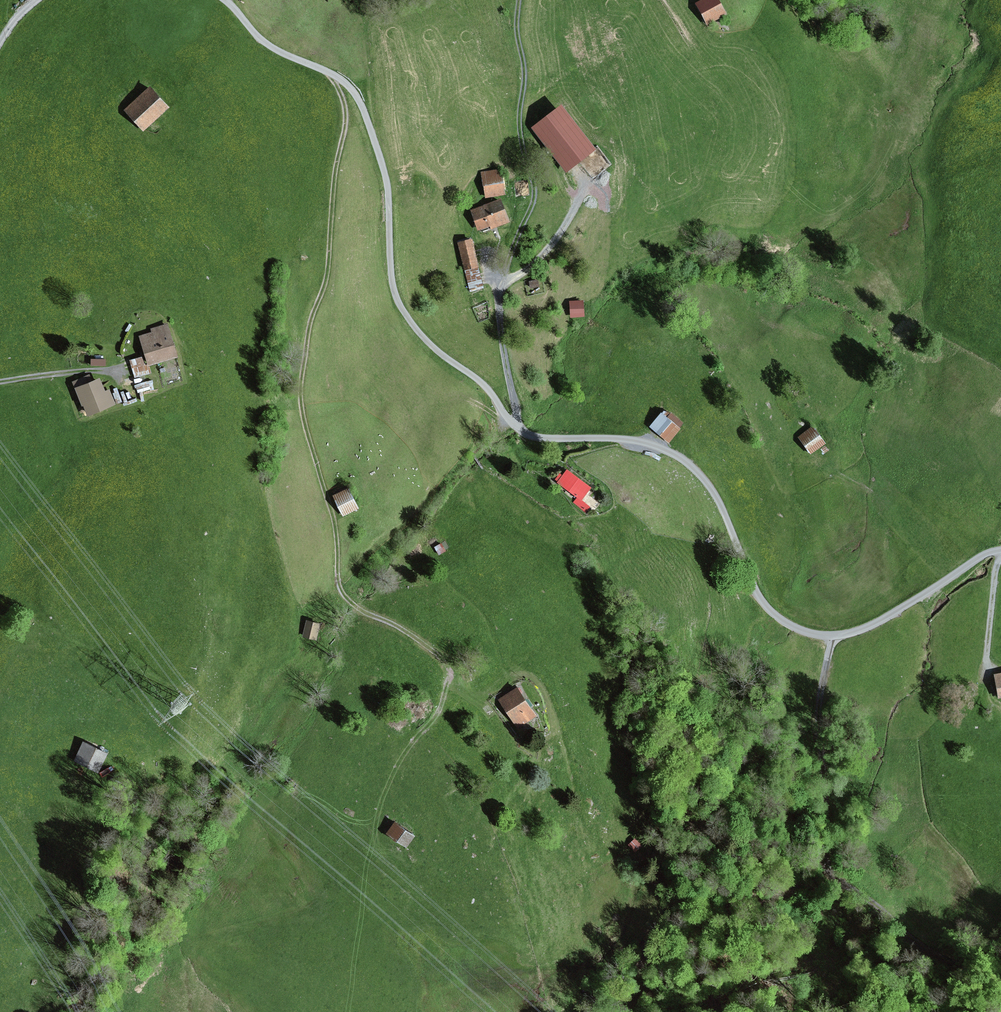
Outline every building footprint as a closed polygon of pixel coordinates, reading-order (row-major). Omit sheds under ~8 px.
[(695,4),(707,26),(727,15),(718,0),(702,0),(695,4)] [(149,87),(123,111),(143,132),(169,108),(149,87)] [(561,105),(531,128),(566,173),(596,149),(561,105)] [(501,169),(481,172),(485,198),(505,195),(501,169)] [(501,197),(468,209),(477,232),(490,227),(491,230),(510,222),(501,197)] [(471,239),(457,243),(469,292),(483,288),(471,239)] [(538,280),(529,282),(530,289),(539,287),(538,280)] [(583,301),(569,302),(570,318),(585,317),(583,301)] [(151,332),(138,336),(147,363),(148,367),(149,366),(178,358),(168,324),(150,329),(151,332)] [(144,364),(142,357),(129,360),(134,378),(151,374),(149,366),(148,367),(147,363),(144,364)] [(89,375),(71,382),(81,407),(83,406),(87,417),(116,405),(109,389),(105,391),(100,378),(92,381),(89,375)] [(661,413),(649,427),(669,444),(680,429),(679,428),(683,423),(670,413),(663,411),(661,414),(661,413)] [(813,426),(797,437),(810,456),(826,444),(813,426)] [(590,489),(566,470),(556,483),(576,498),(572,503),(585,513),(589,508),(580,501),(590,489)] [(349,488),(333,496),(343,517),(359,510),(349,488)] [(441,543),(433,548),(439,557),(447,552),(441,543)] [(321,624),(306,621),(302,638),(317,642),(321,624)] [(517,687),(498,700),(517,729),(536,717),(517,687)] [(107,754),(82,742),(73,761),(98,773),(107,754)] [(118,791),(121,782),(110,778),(107,788),(118,791)] [(415,837),(394,822),(386,835),(406,849),(415,837)] [(634,841),(626,847),(631,854),(639,848),(634,841)]
